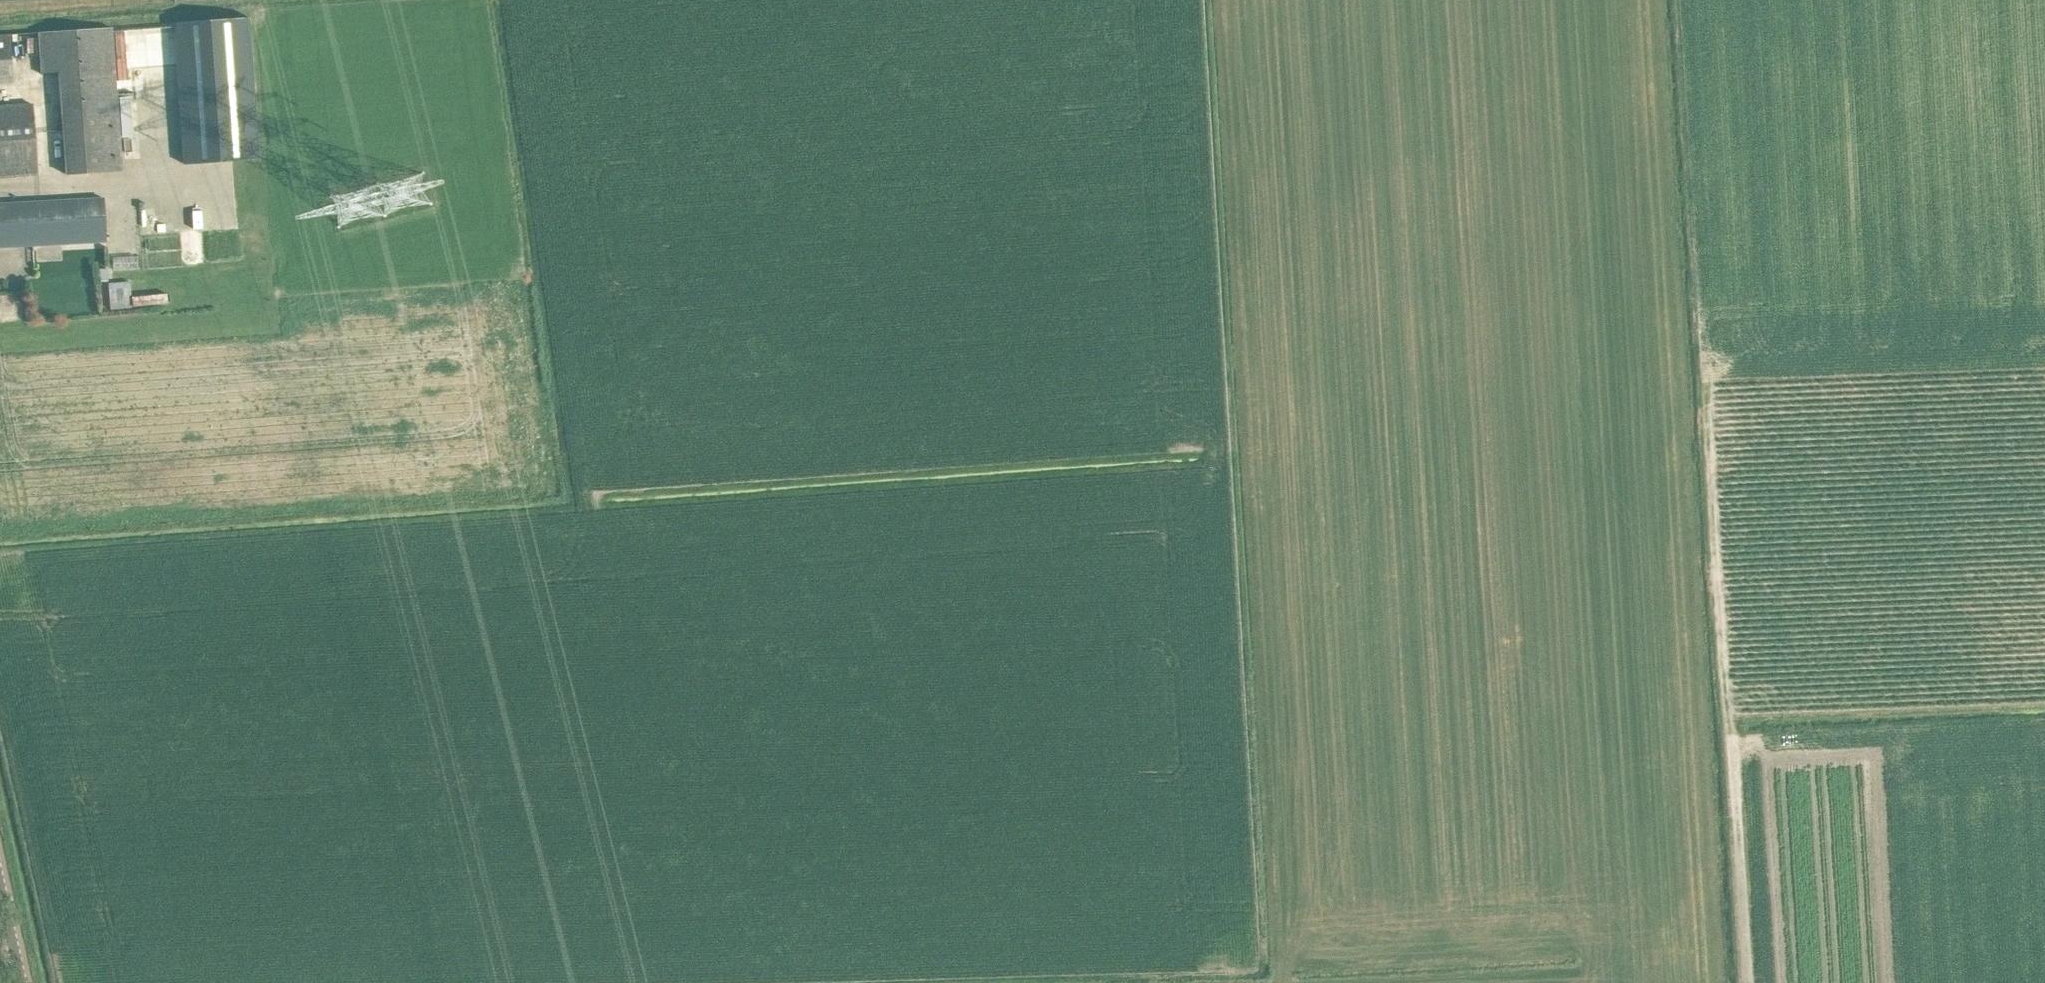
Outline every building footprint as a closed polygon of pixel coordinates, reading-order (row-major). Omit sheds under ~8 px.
[(250,16),(175,22),(186,164),(261,158),(250,16)] [(123,171),(113,27),(39,32),(43,93),(60,92),(66,174),(123,171)] [(0,35),(0,83),(13,82),(9,34),(0,35)] [(39,174),(33,103),(0,106),(0,177),(39,174)] [(103,241),(101,197),(0,203),(0,247),(103,241)] [(130,282),(130,281),(109,283),(111,309),(133,307),(131,281),(130,282)]
